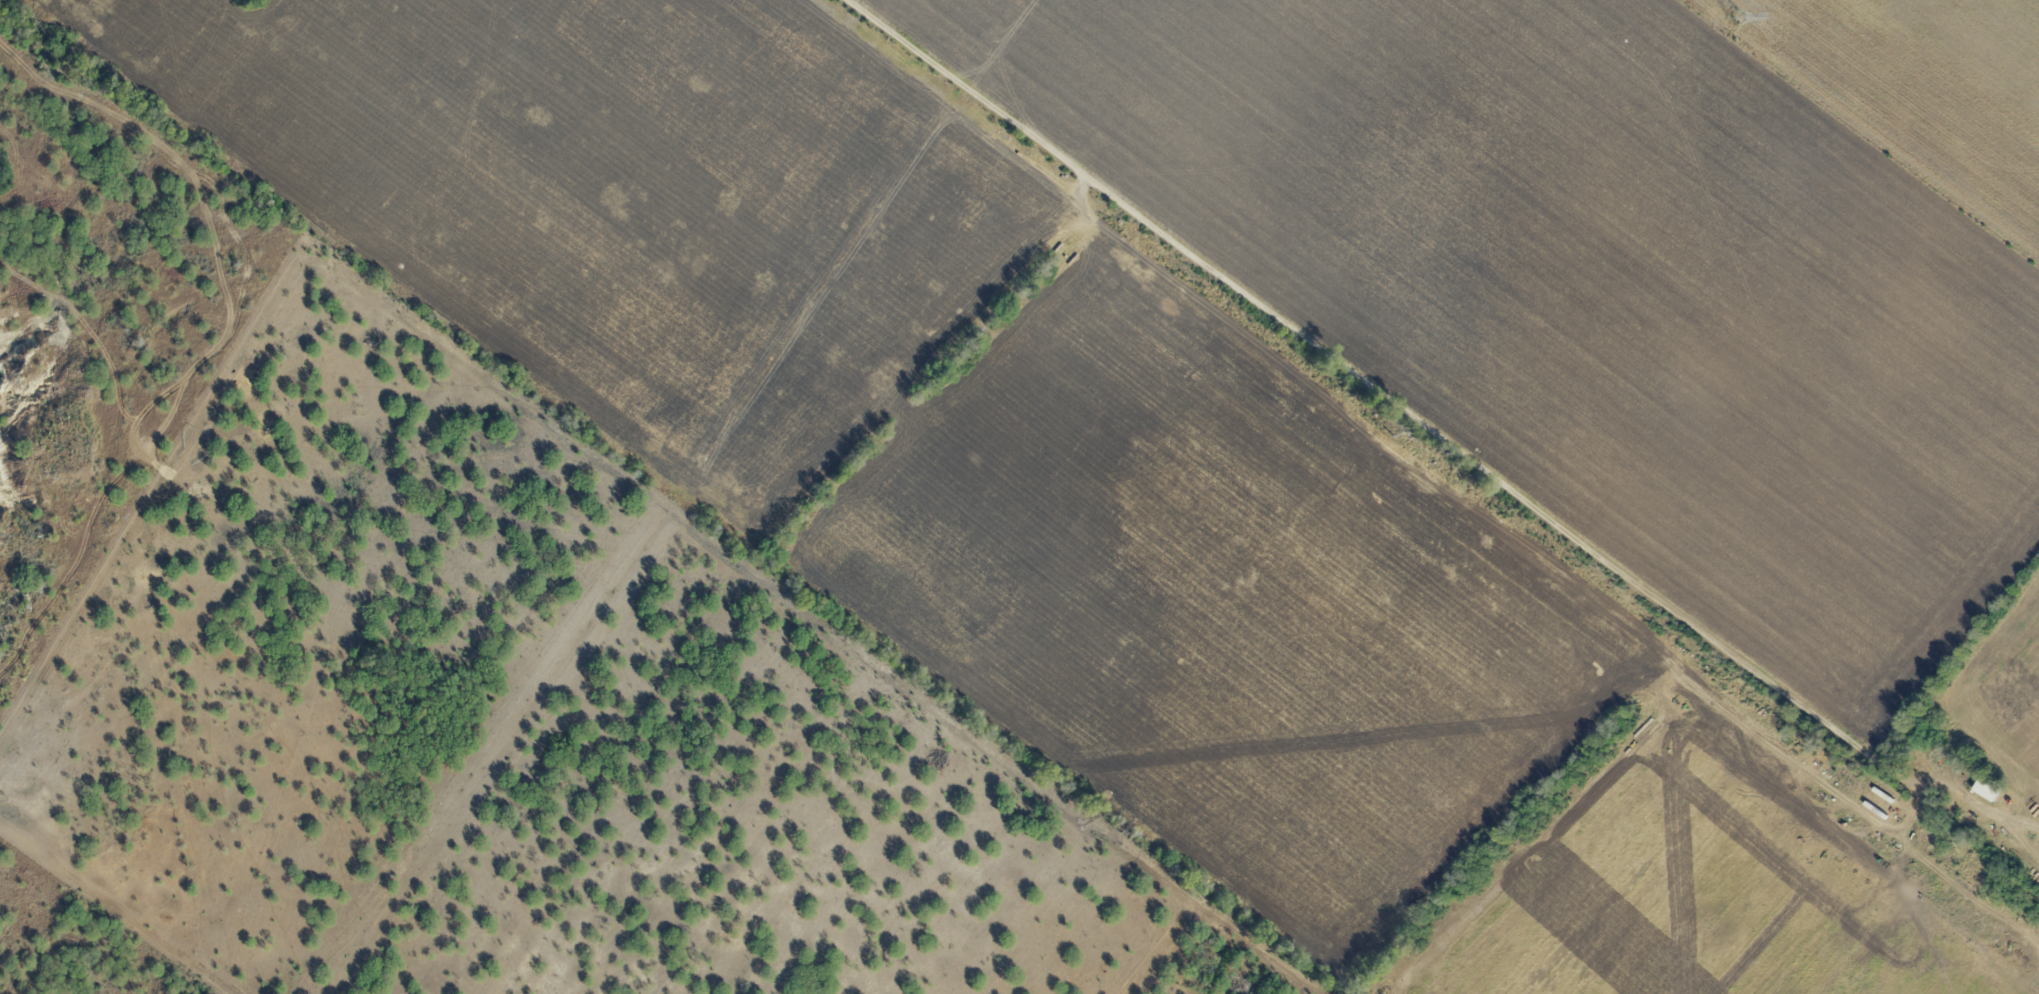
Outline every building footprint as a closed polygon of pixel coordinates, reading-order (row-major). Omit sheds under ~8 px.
[(1994,803),(2003,787),(1982,776),(1973,791),(1994,803)]
